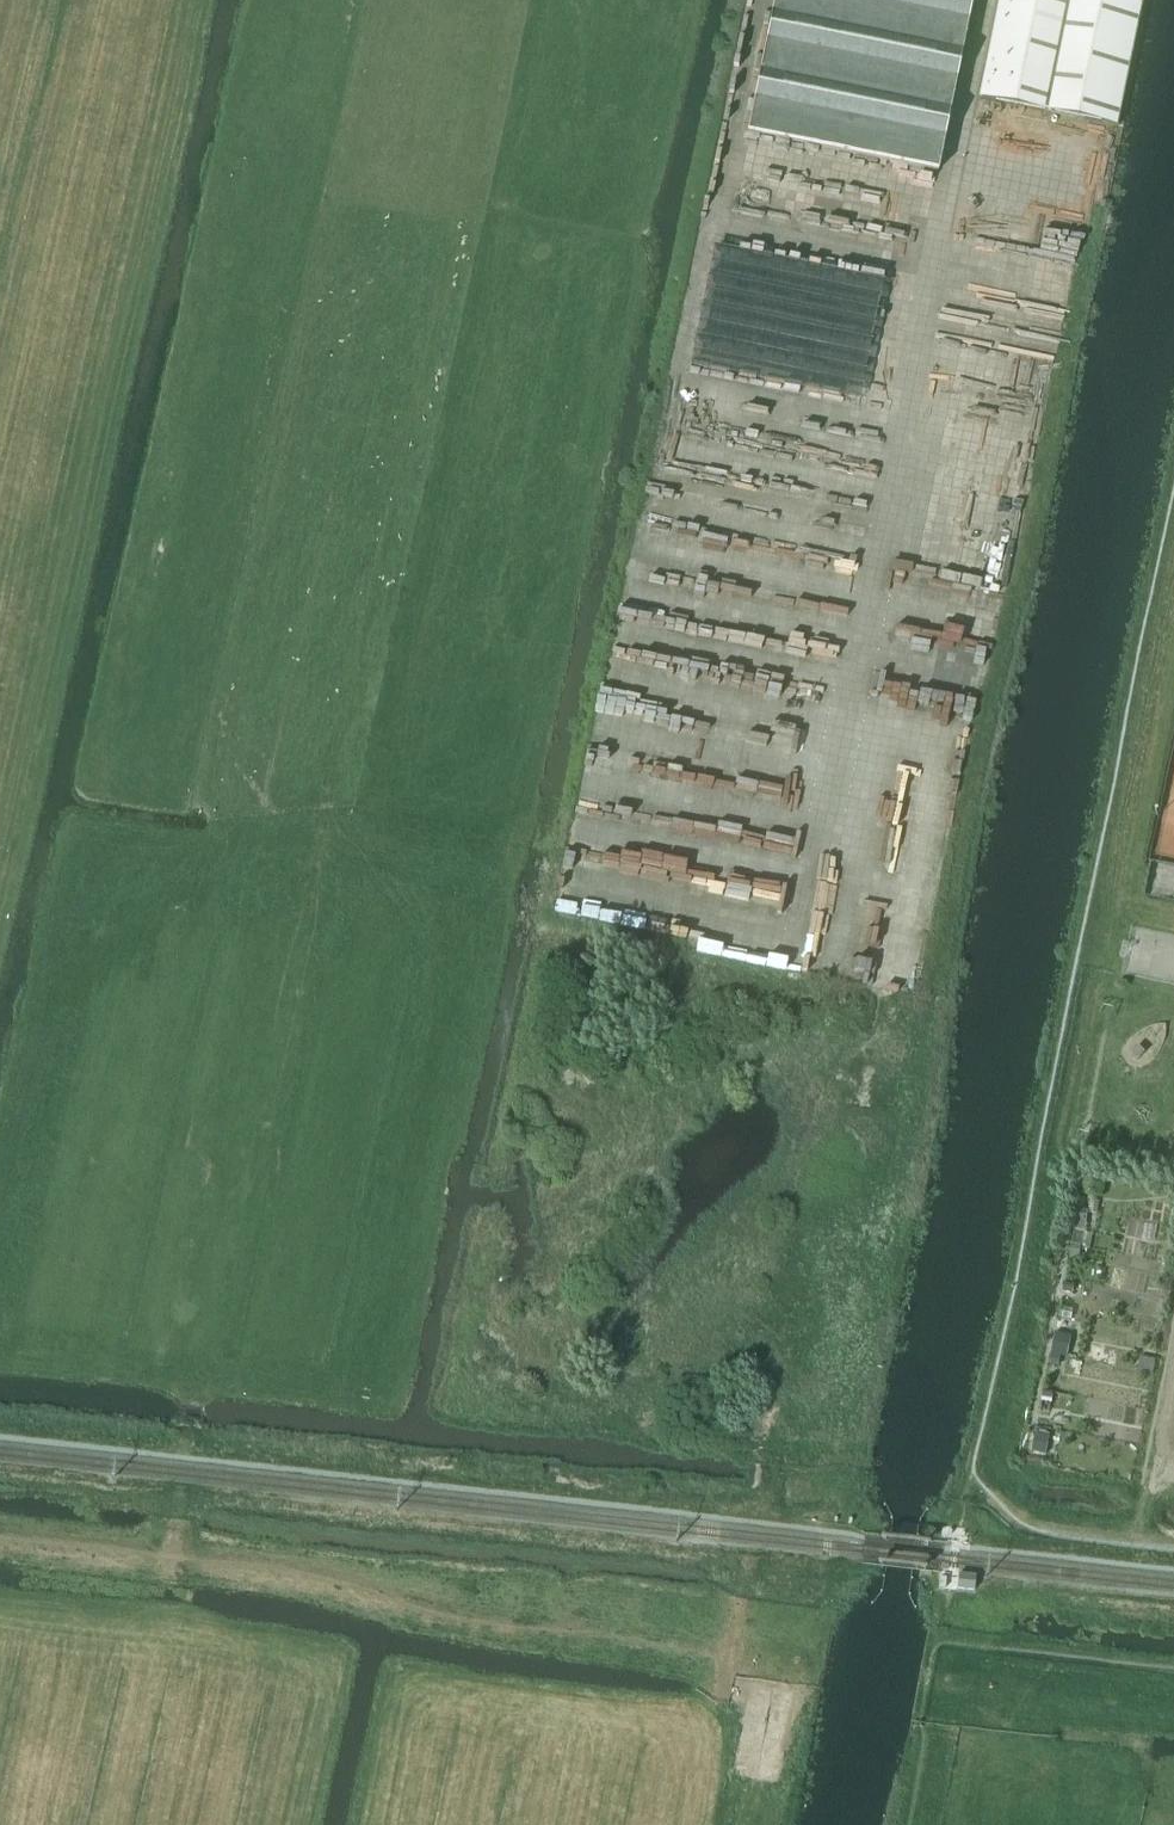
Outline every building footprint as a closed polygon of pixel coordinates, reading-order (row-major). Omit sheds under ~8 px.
[(975,0),(774,0),(746,134),(939,173),(975,0)] [(1141,0),(999,0),(979,100),(1115,127),(1141,0)] [(1085,1173),(1081,1194),(1091,1196),(1095,1175),(1085,1173)] [(1078,1209),(1074,1229),(1084,1231),(1088,1211),(1078,1209)] [(1071,1245),(1069,1257),(1079,1259),(1081,1247),(1071,1245)] [(1064,1283),(1062,1294),(1072,1296),(1074,1285),(1064,1283)] [(1057,1319),(1055,1329),(1065,1331),(1067,1321),(1057,1319)] [(1055,1333),(1051,1355),(1060,1357),(1067,1358),(1072,1336),(1055,1333)] [(1051,1355),(1049,1366),(1058,1368),(1060,1357),(1051,1355)] [(1140,1357),(1137,1371),(1153,1375),(1155,1360),(1140,1357)] [(1043,1392),(1041,1402),(1052,1404),(1054,1393),(1043,1392)] [(1035,1434),(1032,1453),(1046,1456),(1050,1436),(1035,1434)] [(958,1575),(956,1591),(974,1593),(975,1577),(958,1575)]
